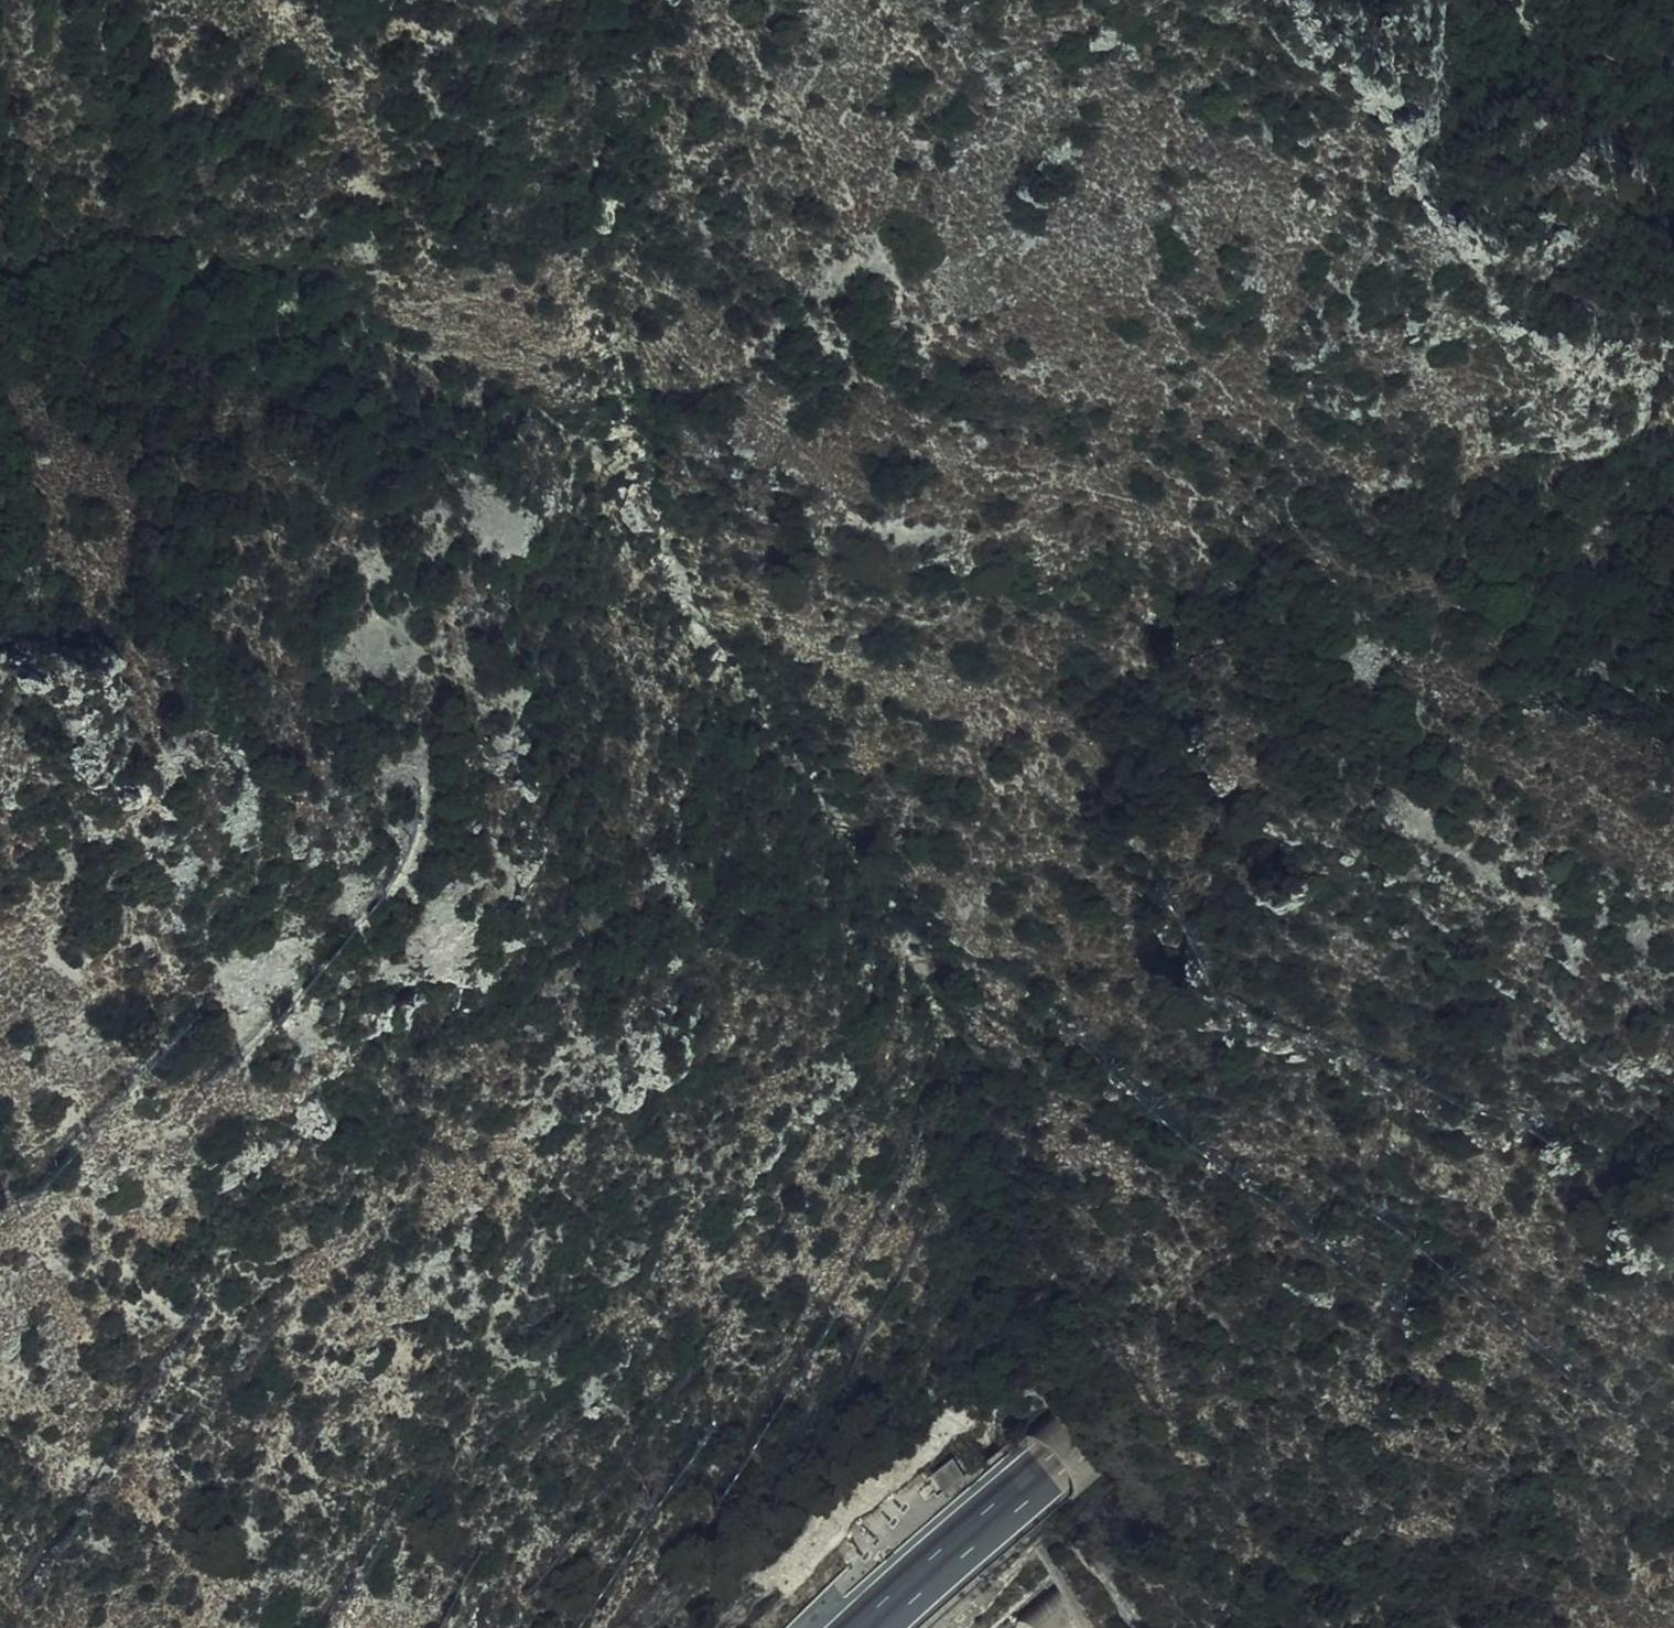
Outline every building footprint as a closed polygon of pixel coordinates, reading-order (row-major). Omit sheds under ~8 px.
[(936,1503),(957,1487),(942,1470),(921,1487),(936,1503)]
